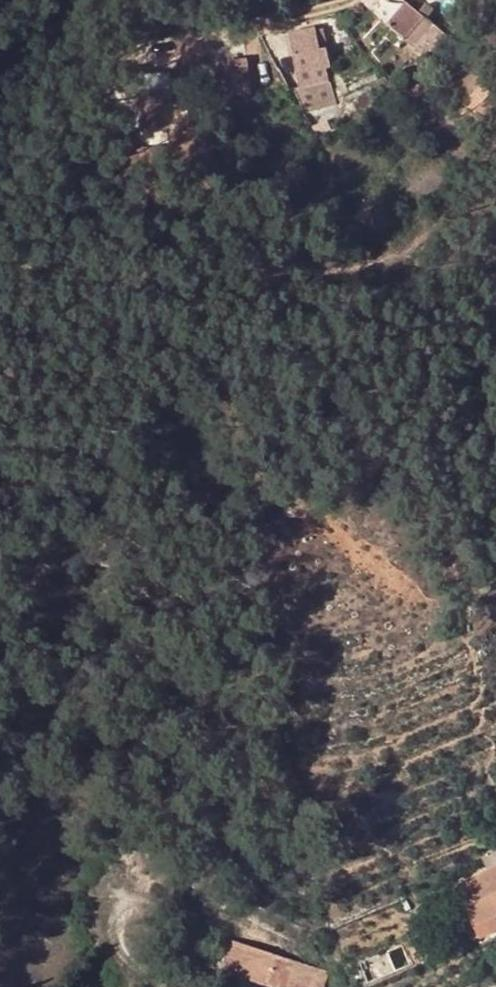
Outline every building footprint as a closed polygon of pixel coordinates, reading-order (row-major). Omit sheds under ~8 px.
[(386,22),(426,59),(447,37),(425,17),(431,10),(424,3),(416,12),(404,2),(386,22)] [(315,25),(288,31),(297,71),(325,66),(330,65),(326,45),(320,47),(315,27),(315,25)] [(322,25),(315,27),(320,47),(326,45),(322,25)] [(245,57),(214,61),(217,84),(248,81),(245,57)] [(325,66),(297,71),(300,87),(328,82),(325,66)] [(458,107),(478,125),(495,105),(495,98),(480,83),(458,107)] [(139,108),(166,104),(165,92),(137,96),(139,108)] [(139,108),(142,128),(169,123),(166,104),(139,108)] [(454,885),(459,896),(464,908),(473,926),(495,915),(495,865),(454,885)] [(459,896),(446,902),(451,914),(464,908),(459,896)] [(495,915),(473,926),(478,936),(479,938),(495,929),(495,917),(495,915)] [(473,926),(464,930),(468,940),(478,936),(473,926)] [(228,940),(222,971),(271,986),(319,986),(323,972),(274,957),(273,954),(228,940)]
